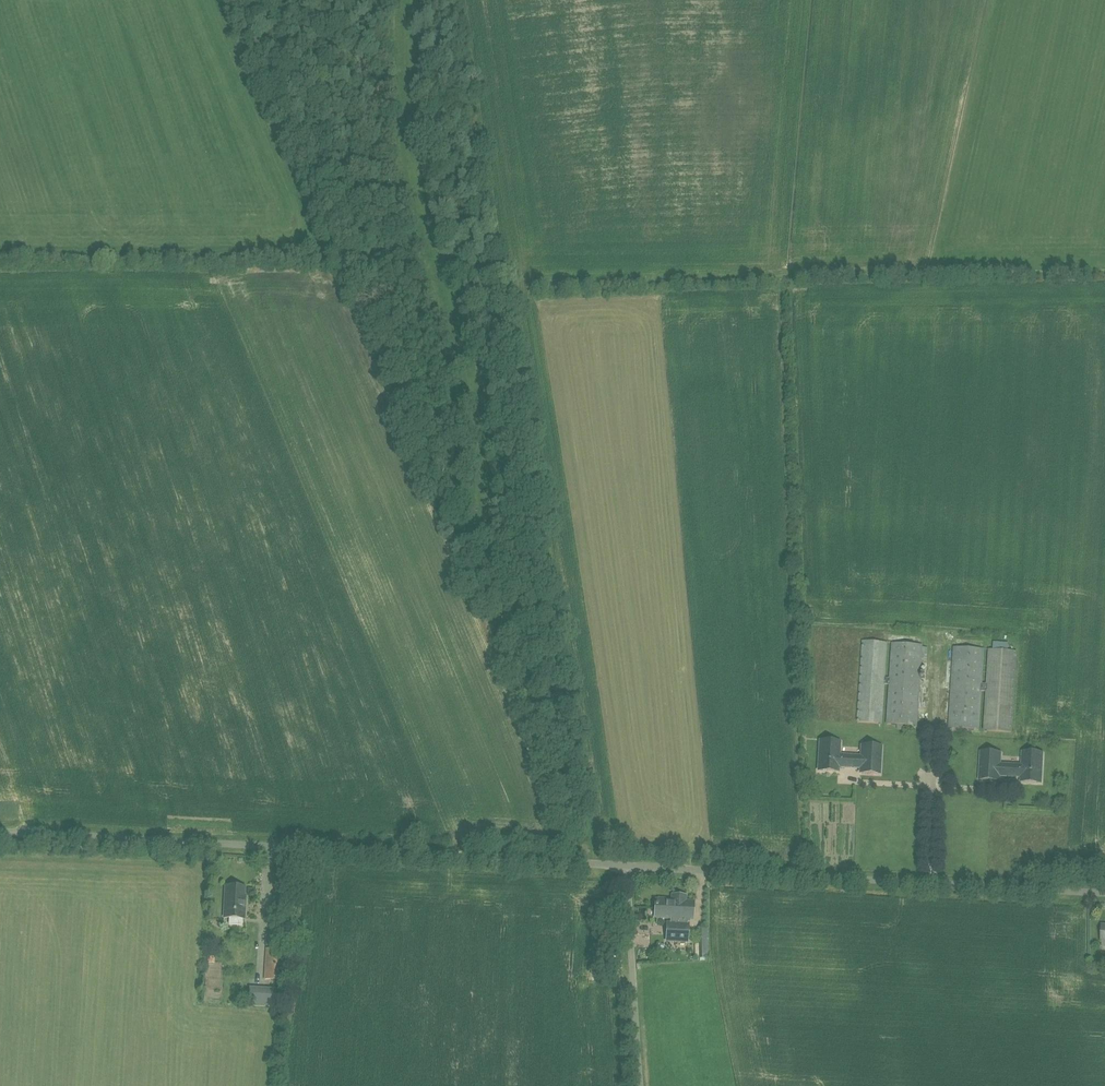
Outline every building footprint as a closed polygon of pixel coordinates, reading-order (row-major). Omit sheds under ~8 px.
[(917,726),(921,661),(927,661),(928,648),(922,647),(922,645),(892,643),(890,678),(885,678),(887,642),(863,641),(858,722),(882,724),(884,684),(890,684),(887,724),(917,726)] [(987,691),(984,730),(1012,732),(1017,651),(989,649),(987,685),(981,684),(984,649),(954,647),(949,728),(979,730),(981,690),(987,691)] [(839,767),(853,768),(860,768),(860,773),(880,774),(881,747),(862,746),(861,756),(839,755),(840,742),(820,741),(818,770),(838,772),(839,767)] [(999,776),(1007,776),(1021,777),(1021,782),(1041,783),(1043,753),(1023,752),(1022,765),(1000,764),(1001,754),(981,752),(979,779),(999,780),(999,776)] [(224,918),(243,919),(244,888),(226,887),(224,918)] [(655,917),(671,918),(671,923),(667,923),(666,940),(687,941),(688,924),(687,924),(687,919),(692,919),(693,902),(685,902),(685,896),(673,896),(672,901),(665,901),(665,899),(659,898),(659,900),(656,900),(655,917)] [(699,927),(699,941),(699,958),(707,958),(707,927),(699,927)] [(266,949),(265,980),(283,981),(284,950),(266,949)] [(275,994),(274,987),(249,988),(249,995),(275,994)] [(251,995),(251,1005),(274,1005),(274,995),(251,995)]
